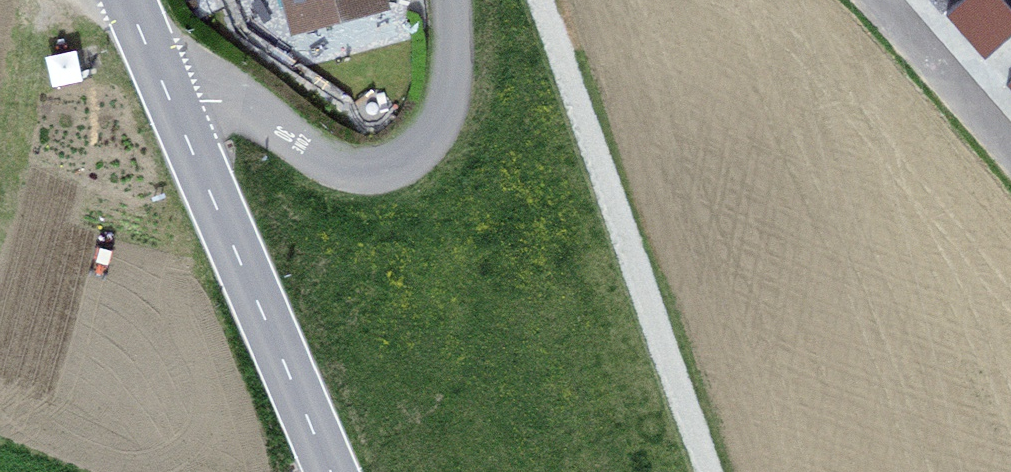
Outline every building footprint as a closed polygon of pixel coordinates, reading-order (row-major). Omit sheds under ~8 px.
[(298,21),(376,0),(292,0),(298,21)] [(1010,33),(1010,12),(1001,0),(954,0),(939,12),(981,60),(1010,33)] [(1001,83),(1010,95),(1010,74),(1001,83)]
